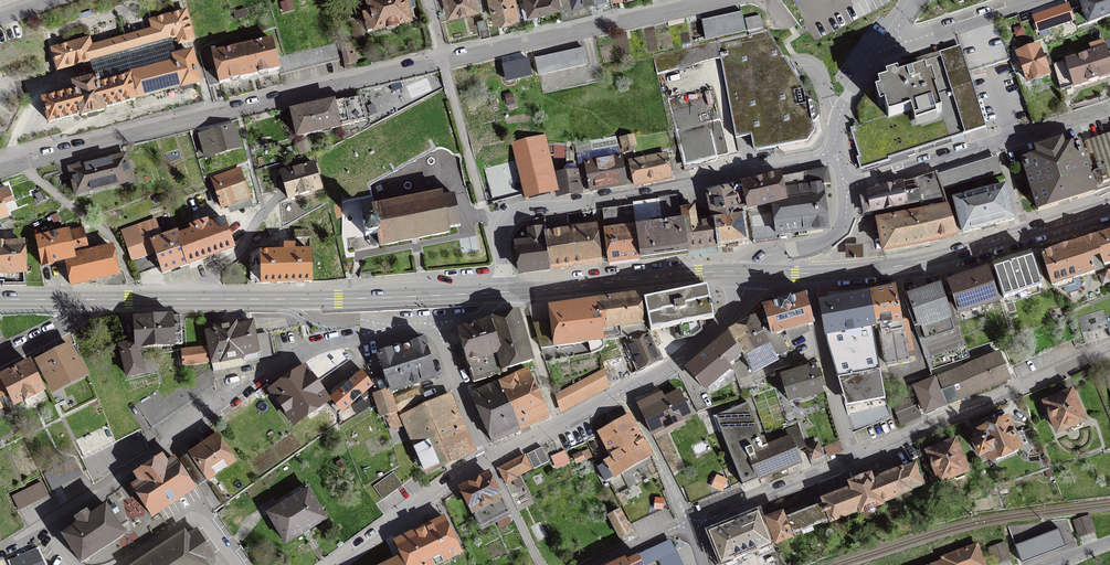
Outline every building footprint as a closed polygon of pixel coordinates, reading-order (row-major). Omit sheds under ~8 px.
[(368,32),(409,22),(406,10),(415,8),(413,0),(375,0),(368,1),(371,13),(364,14),(368,32)] [(477,6),(475,0),(440,0),(441,2),(446,1),(449,13),(477,6)] [(517,16),(514,0),(490,0),(495,21),(517,16)] [(559,1),(559,0),(525,0),(525,2),(520,3),(524,19),(537,16),(536,12),(559,6),(560,6),(559,1)] [(559,6),(562,18),(573,16),(569,0),(561,0),(559,1),(560,6),(559,6)] [(573,16),(592,11),(589,0),(569,0),(573,16)] [(1071,11),(1075,20),(1078,27),(1109,16),(1109,0),(1082,0),(1080,1),(1083,7),(1071,11)] [(1038,32),(1075,20),(1071,11),(1069,5),(1033,16),(1038,32)] [(81,114),(82,116),(104,111),(103,108),(199,83),(191,53),(176,57),(171,39),(178,37),(180,44),(193,41),(185,12),(151,21),(153,30),(91,47),(89,39),(52,49),(58,70),(90,61),(95,80),(74,85),(76,92),(44,100),(49,122),(81,114)] [(702,23),(705,40),(746,32),(742,14),(702,23)] [(748,31),(762,28),(760,16),(745,19),(748,31)] [(477,21),(481,38),(490,36),(487,20),(477,21)] [(804,78),(799,81),(792,69),(768,30),(719,41),(721,60),(736,139),(751,136),(753,149),(756,151),(778,147),(779,150),(784,153),(812,148),(822,133),(817,106),(812,103),(808,84),(805,85),(804,78)] [(1109,76),(1109,63),(1102,36),(1092,39),(1094,45),(1090,46),(1092,53),(1053,65),(1061,90),(1109,76)] [(279,69),(272,40),(242,48),(249,76),(279,69)] [(661,74),(706,62),(717,59),(718,40),(653,55),(657,75),(661,74)] [(343,59),(339,43),(279,57),(284,73),(343,59)] [(355,62),(351,44),(341,47),(345,65),(355,62)] [(1017,63),(1020,70),(1023,69),(1028,81),(1049,74),(1046,66),(1052,64),(1045,47),(1040,49),(1039,46),(1018,54),(1021,62),(1017,63)] [(205,72),(209,85),(249,76),(242,48),(212,55),(216,69),(205,72)] [(535,59),(539,75),(587,65),(584,48),(535,59)] [(950,73),(955,89),(972,84),(962,50),(941,56),(946,74),(950,73)] [(706,62),(661,74),(685,166),(728,155),(721,119),(706,62)] [(938,102),(936,95),(934,90),(931,91),(925,69),(878,84),(888,116),(888,117),(916,109),(919,120),(940,113),(940,114),(942,113),(938,102)] [(104,111),(108,128),(205,104),(199,83),(103,108),(104,111)] [(986,127),(972,84),(955,89),(936,95),(938,102),(942,113),(940,114),(940,113),(919,120),(916,109),(888,117),(888,116),(853,127),(854,130),(851,131),(863,170),(890,162),(889,157),(906,151),(908,156),(915,154),(914,149),(948,139),(949,144),(958,141),(956,136),(986,127)] [(333,103),(333,102),(292,111),(298,136),(339,127),(339,126),(366,120),(360,97),(333,103)] [(202,143),(206,157),(239,148),(233,126),(209,133),(211,140),(202,143)] [(1079,142),(1093,186),(1109,180),(1109,133),(1079,142)] [(539,138),(513,145),(516,160),(524,191),(525,198),(552,192),(543,152),(552,151),(551,145),(541,144),(540,140),(546,139),(545,135),(539,136),(539,138)] [(634,135),(620,138),(623,149),(636,147),(634,135)] [(620,157),(616,136),(574,143),(578,164),(581,163),(620,157)] [(1095,193),(1093,186),(1079,142),(1063,147),(1061,140),(1036,147),(1038,154),(1023,159),(1038,210),(1095,193)] [(671,178),(667,155),(654,157),(653,154),(647,156),(648,159),(630,162),(634,185),(671,178)] [(125,155),(70,169),(76,194),(132,181),(125,155)] [(581,163),(578,164),(580,172),(583,191),(625,184),(620,157),(581,163)] [(484,168),(492,199),(524,191),(516,160),(484,168)] [(321,189),(314,164),(290,170),(289,167),(281,169),(284,181),(279,182),(281,188),(285,186),(289,198),(321,189)] [(577,173),(580,172),(578,164),(566,166),(564,171),(565,174),(555,175),(558,195),(580,193),(577,173)] [(771,192),(772,202),(774,211),(777,234),(780,234),(828,227),(823,186),(825,186),(825,185),(830,184),(827,168),(781,178),(784,189),(771,192)] [(211,198),(217,196),(221,208),(250,198),(240,169),(212,180),(214,188),(208,190),(211,198)] [(957,235),(957,234),(949,208),(937,172),(902,182),(905,206),(920,203),(922,213),(878,221),(884,251),(930,242),(957,235)] [(771,192),(784,189),(781,178),(781,175),(742,184),(743,185),(748,208),(772,202),(771,192)] [(905,206),(902,182),(868,192),(861,197),(865,216),(872,214),(871,212),(905,206)] [(378,234),(380,246),(450,232),(449,228),(460,226),(454,195),(443,197),(442,193),(436,194),(434,184),(412,188),(413,191),(399,194),(401,201),(373,207),(373,209),(364,210),(366,221),(363,221),(366,236),(378,234)] [(707,193),(713,220),(741,214),(740,209),(748,208),(743,185),(735,187),(734,187),(733,185),(719,187),(720,190),(707,193)] [(1005,188),(954,201),(963,233),(1014,220),(1005,188)] [(661,217),(683,214),(682,209),(680,209),(677,197),(659,199),(661,217)] [(609,262),(640,258),(636,227),(633,207),(607,210),(609,226),(618,225),(619,230),(605,231),(609,262)] [(696,222),(694,207),(682,209),(683,214),(684,221),(689,251),(718,248),(713,220),(696,222)] [(781,239),(780,234),(777,234),(774,211),(749,217),(753,243),(781,239)] [(743,214),(741,214),(713,220),(718,248),(748,243),(743,214)] [(550,269),(601,263),(596,226),(578,229),(578,225),(569,226),(568,215),(543,217),(545,235),(550,269)] [(189,265),(179,235),(177,232),(161,237),(155,220),(122,231),(138,274),(160,266),(162,274),(189,265)] [(193,231),(179,235),(189,265),(234,248),(224,220),(208,225),(207,221),(191,227),(193,231)] [(640,258),(689,251),(684,221),(667,223),(667,222),(652,224),(652,225),(636,227),(640,258)] [(550,269),(545,235),(542,236),(541,228),(528,231),(530,242),(518,244),(521,273),(550,269)] [(53,263),(66,260),(89,254),(83,229),(68,232),(68,231),(37,238),(42,266),(53,263)] [(251,281),(257,281),(257,284),(312,282),(310,229),(294,230),(294,245),(285,245),(285,251),(281,251),(281,253),(261,253),(261,248),(250,252),(251,281)] [(1093,237),(1099,251),(1104,265),(1109,263),(1109,232),(1093,237)] [(1095,272),(1089,254),(1099,251),(1093,237),(1042,254),(1052,285),(1061,282),(1064,291),(1070,293),(1078,290),(1082,286),(1079,277),(1095,272)] [(23,242),(0,244),(0,274),(25,272),(23,242)] [(863,243),(844,244),(845,258),(864,257),(863,243)] [(118,274),(113,248),(89,254),(66,260),(71,285),(118,274)] [(1004,298),(1041,286),(1032,257),(994,268),(1004,298)] [(991,269),(945,284),(949,295),(953,293),(959,313),(997,300),(991,282),(994,281),(991,269)] [(1109,281),(1107,273),(1100,275),(1103,284),(1109,281)] [(955,314),(949,295),(945,284),(904,298),(926,359),(960,347),(949,316),(955,314)] [(676,340),(694,336),(706,327),(704,320),(714,318),(707,286),(644,299),(651,331),(674,326),(676,340)] [(895,288),(868,293),(874,326),(879,325),(887,365),(909,361),(895,288)] [(834,299),(819,302),(825,335),(847,406),(885,399),(872,327),(874,326),(868,293),(867,293),(866,291),(834,297),(834,299)] [(640,294),(597,300),(603,340),(626,336),(628,341),(646,333),(640,294)] [(808,325),(813,324),(805,295),(790,300),(790,298),(779,301),(779,303),(764,307),(765,312),(757,316),(765,330),(762,332),(776,357),(787,351),(779,337),(778,337),(776,334),(785,332),(791,341),(810,331),(808,325)] [(597,300),(550,306),(553,323),(555,346),(589,342),(592,353),(599,351),(604,346),(603,340),(597,300)] [(1108,327),(1109,335),(1109,314),(1105,316),(1103,310),(1078,317),(1082,335),(1108,327)] [(518,312),(491,320),(506,369),(532,361),(518,312)] [(136,340),(136,348),(137,348),(182,344),(180,316),(173,316),(173,315),(134,318),(136,340)] [(753,373),(778,360),(776,357),(762,332),(765,330),(757,316),(730,330),(753,373)] [(507,372),(506,369),(491,320),(458,330),(474,382),(507,372)] [(211,362),(211,363),(215,380),(225,377),(223,370),(260,362),(259,358),(271,356),(267,333),(254,336),(251,321),(237,324),(237,323),(214,327),(214,329),(205,331),(211,362)] [(541,348),(555,346),(553,323),(534,326),(541,348)] [(659,360),(648,334),(629,343),(633,352),(625,356),(632,374),(633,372),(659,360)] [(725,363),(740,354),(729,335),(728,335),(688,368),(706,390),(731,370),(725,363)] [(136,348),(136,340),(120,344),(128,376),(143,372),(137,348),(136,348)] [(379,355),(385,376),(390,391),(436,377),(424,340),(378,354),(379,355)] [(48,353),(33,361),(34,363),(39,361),(54,390),(86,374),(80,362),(78,363),(69,346),(49,356),(48,353)] [(207,347),(178,350),(180,365),(208,362),(207,347)] [(316,383),(352,358),(343,348),(325,353),(306,368),(305,367),(270,390),(294,424),(328,400),(316,383)] [(622,354),(602,363),(604,369),(609,385),(630,374),(622,354)] [(998,354),(934,380),(932,375),(915,381),(917,387),(916,387),(926,412),(1008,379),(998,354)] [(393,400),(390,391),(385,376),(379,355),(371,357),(368,365),(376,392),(376,394),(374,395),(381,417),(385,415),(386,418),(397,413),(393,400)] [(808,369),(806,362),(794,366),(796,372),(792,374),(791,371),(784,373),(784,376),(782,377),(788,397),(801,393),(803,398),(822,392),(820,387),(824,386),(820,371),(816,372),(814,367),(808,369)] [(29,363),(0,379),(0,395),(0,396),(8,392),(14,404),(43,390),(29,363)] [(158,389),(136,404),(152,428),(214,386),(211,367),(164,398),(158,389)] [(604,369),(556,394),(559,408),(560,408),(561,410),(584,398),(585,400),(609,387),(609,385),(604,369)] [(548,417),(527,370),(499,382),(520,430),(548,417)] [(331,398),(335,403),(332,405),(338,413),(372,385),(362,371),(331,398)] [(766,385),(763,377),(739,385),(742,393),(766,385)] [(520,430),(499,382),(471,394),(492,442),(520,430)] [(417,389),(393,400),(397,413),(399,412),(401,416),(423,406),(417,389)] [(641,404),(640,403),(638,404),(652,434),(690,415),(679,392),(664,399),(662,394),(641,404)] [(1083,420),(1071,392),(1046,403),(1049,410),(1049,415),(1052,419),(1058,431),(1070,426),(1072,429),(1073,430),(1082,426),(1081,421),(1083,420)] [(423,406),(401,416),(405,424),(425,471),(473,449),(449,394),(423,406)] [(900,423),(920,414),(913,397),(893,405),(900,423)] [(796,450),(791,437),(790,437),(768,446),(767,444),(774,441),(771,433),(762,437),(748,402),(715,416),(743,485),(800,462),(796,450)] [(391,428),(400,424),(405,424),(401,416),(399,412),(397,413),(386,418),(391,428)] [(652,455),(628,415),(599,432),(612,457),(605,461),(606,463),(597,468),(605,482),(652,455)] [(981,431),(984,439),(975,443),(980,455),(989,451),(993,459),(1027,444),(1022,432),(1014,435),(1007,419),(981,431)] [(786,430),(790,437),(791,437),(796,450),(805,446),(797,425),(786,430)] [(182,459),(198,485),(235,461),(218,435),(182,459)] [(964,471),(966,470),(955,442),(929,452),(932,459),(932,464),(936,468),(941,480),(953,475),(955,479),(956,480),(965,476),(966,474),(964,471)] [(807,448),(811,459),(822,455),(818,444),(807,448)] [(549,462),(541,447),(527,454),(534,469),(549,462)] [(557,467),(569,463),(564,450),(552,456),(557,467)] [(592,457),(588,450),(574,456),(577,463),(592,457)] [(525,455),(499,469),(506,483),(516,478),(515,477),(531,469),(525,455)] [(166,464),(162,457),(136,474),(141,481),(133,487),(152,516),(194,488),(174,459),(166,464)] [(44,473),(52,488),(82,473),(74,458),(44,473)] [(881,502),(923,485),(915,465),(872,481),(870,475),(850,483),(852,488),(823,500),(825,505),(830,518),(832,521),(860,510),(861,512),(882,504),(881,502)] [(684,487),(691,502),(730,486),(724,471),(684,487)] [(508,512),(488,474),(462,487),(481,525),(508,512)] [(407,480),(414,493),(420,490),(413,477),(407,480)] [(12,496),(19,509),(47,495),(41,482),(12,496)] [(286,542),(326,519),(308,489),(277,507),(273,500),(261,507),(265,515),(268,513),(286,542)] [(661,491),(624,509),(631,523),(668,506),(661,491)] [(79,523),(62,534),(81,563),(125,534),(106,505),(90,516),(86,511),(75,518),(79,523)] [(806,505),(768,519),(776,543),(791,537),(790,534),(830,518),(825,505),(808,511),(806,505)] [(608,515),(620,537),(631,531),(620,509),(608,515)] [(712,533),(723,560),(768,542),(757,515),(712,533)] [(1095,531),(1089,515),(1074,521),(1079,536),(1095,531)] [(403,556),(407,564),(432,564),(460,551),(444,518),(395,541),(403,556)] [(204,562),(213,556),(196,531),(187,537),(184,532),(138,563),(136,559),(131,563),(133,564),(206,564),(204,562)] [(670,540),(629,559),(631,564),(643,564),(675,550),(670,540)] [(989,548),(995,564),(1010,558),(1004,542),(989,548)] [(977,545),(942,558),(944,561),(932,564),(985,564),(977,545)] [(403,556),(384,564),(407,564),(403,556)]
